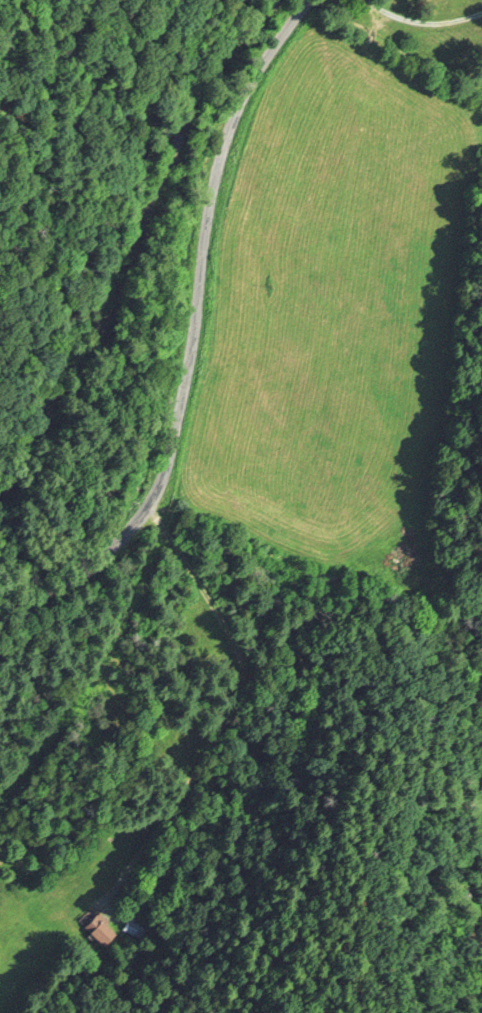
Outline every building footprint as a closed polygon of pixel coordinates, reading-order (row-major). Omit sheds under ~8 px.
[(113,931),(98,944),(83,927),(98,914),(113,931)] [(118,929),(126,914),(140,922),(133,936),(118,929)]
